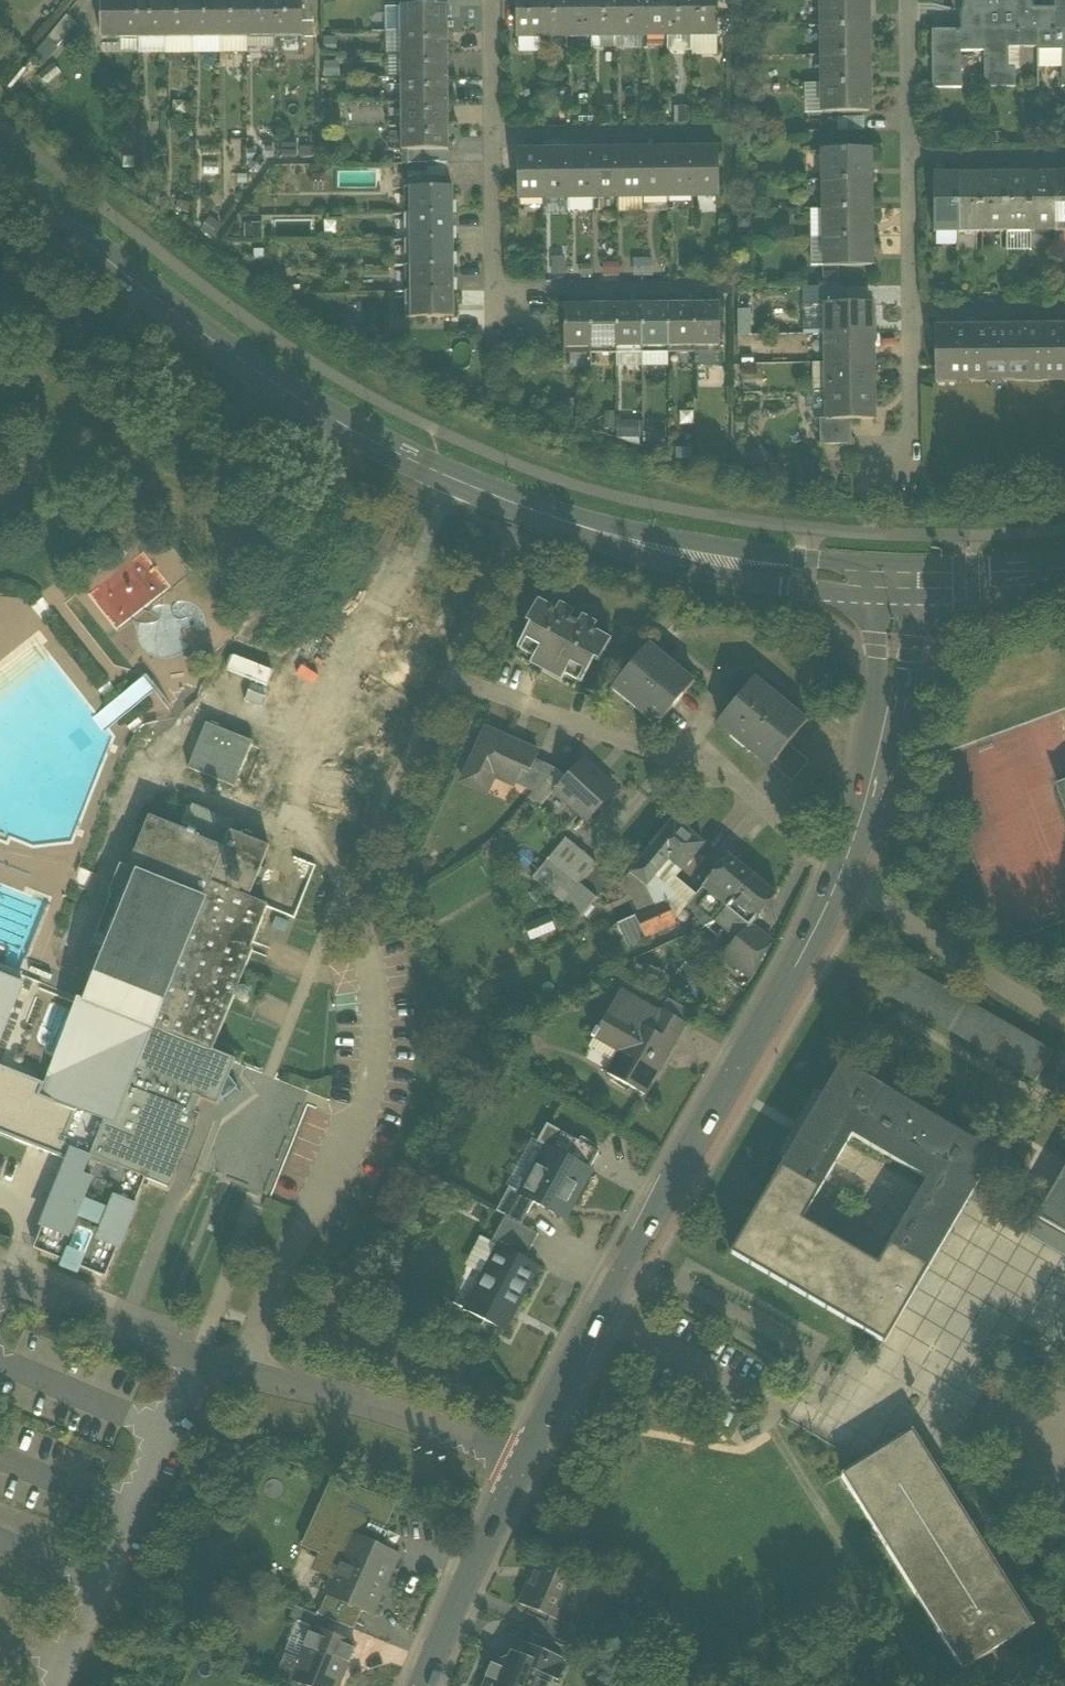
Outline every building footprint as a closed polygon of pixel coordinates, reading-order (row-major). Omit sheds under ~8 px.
[(139,39),(139,0),(101,0),(101,39),(139,39)] [(166,39),(166,0),(139,0),(139,39),(166,39)] [(193,38),(193,0),(166,0),(166,39),(193,38)] [(220,38),(220,0),(193,0),(193,38),(220,38)] [(247,38),(247,0),(220,0),(220,38),(247,38)] [(274,37),(274,0),(247,0),(247,38),(274,37)] [(274,37),(302,37),(301,0),(274,0),(274,37)] [(315,38),(314,0),(301,0),(302,37),(302,38),(315,38)] [(542,38),(541,0),(517,0),(517,38),(542,38)] [(567,38),(566,0),(541,0),(542,38),(567,38)] [(592,37),(591,0),(566,0),(567,38),(592,37)] [(616,37),(616,0),(591,0),(592,37),(616,37)] [(641,37),(641,0),(616,0),(616,37),(641,37)] [(666,36),(666,0),(641,0),(641,37),(666,36)] [(691,36),(691,0),(666,0),(666,36),(691,36)] [(691,36),(718,36),(717,0),(691,0),(691,36)] [(821,26),(868,26),(868,0),(821,0),(821,26)] [(1056,31),(1055,9),(1033,9),(1031,0),(966,0),(962,18),(962,31),(985,31),(1038,31),(1055,31),(1056,31)] [(1064,31),(1064,0),(1055,0),(1055,9),(1056,31),(1064,31)] [(401,7),(401,32),(447,31),(447,6),(440,6),(401,7)] [(67,15),(47,39),(57,47),(77,24),(67,15)] [(868,55),(868,26),(821,26),(822,56),(868,55)] [(401,32),(401,56),(447,55),(447,31),(401,32)] [(962,53),(985,52),(985,31),(962,31),(933,32),(934,90),(962,89),(962,53)] [(1009,49),(1038,49),(1038,31),(985,31),(985,52),(985,89),(1017,88),(1017,71),(1009,72),(1009,49)] [(1038,31),(1038,49),(1038,52),(1063,51),(1063,67),(1064,88),(1064,31),(1056,31),(1055,31),(1038,31)] [(1063,51),(1038,52),(1038,67),(1063,67),(1063,51)] [(401,56),(401,79),(447,79),(447,55),(401,56)] [(869,83),(868,55),(822,56),(822,84),(869,83)] [(401,79),(401,103),(448,102),(447,79),(401,79)] [(869,112),(869,83),(822,84),(822,112),(869,112)] [(401,103),(402,127),(448,126),(448,102),(401,103)] [(841,130),(866,130),(866,117),(841,118),(841,130)] [(828,130),(841,130),(841,118),(828,118),(828,130)] [(448,150),(448,126),(402,127),(402,151),(408,151),(447,150),(448,150)] [(408,164),(448,164),(447,150),(408,151),(408,164)] [(593,198),(618,198),(618,151),(593,152),(593,198)] [(618,198),(643,198),(643,151),(618,151),(618,198)] [(643,198),(668,197),(668,151),(643,151),(643,198)] [(668,197),(693,197),(692,151),(668,151),(668,197)] [(718,151),(692,151),(693,197),(718,197),(718,151)] [(823,152),(824,181),(870,180),(870,151),(823,152)] [(518,199),(544,198),(543,152),(517,152),(518,199)] [(544,198),(568,198),(568,152),(543,152),(544,198)] [(568,198),(593,198),(593,152),(568,152),(568,198)] [(447,176),(448,164),(408,164),(408,177),(447,176)] [(934,233),(959,233),(958,173),(933,173),(934,233)] [(983,173),(958,173),(959,233),(983,233),(983,173)] [(1007,173),(983,173),(983,233),(1007,233),(1032,232),(1031,173),(1007,173)] [(1056,173),(1031,173),(1032,232),(1056,232),(1056,173)] [(1056,173),(1056,232),(1064,232),(1064,173),(1056,173)] [(870,209),(870,180),(824,181),(824,209),(870,209)] [(409,188),(409,215),(453,214),(453,188),(409,188)] [(568,212),(593,211),(593,198),(568,198),(568,212)] [(871,238),(870,209),(824,209),(824,238),(871,238)] [(409,215),(410,241),(453,240),(453,214),(409,215)] [(871,267),(871,238),(824,238),(824,268),(871,267)] [(410,241),(410,266),(453,266),(453,240),(410,241)] [(410,266),(410,292),(454,292),(453,266),(410,266)] [(454,318),(454,292),(410,292),(410,319),(454,318)] [(824,305),(824,334),(872,334),(872,304),(824,305)] [(616,349),(642,348),(642,305),(616,306),(616,349)] [(642,348),(668,348),(668,305),(642,305),(642,348)] [(694,305),(668,305),(668,348),(694,348),(694,305)] [(720,305),(694,305),(694,348),(694,353),(695,353),(695,368),(721,367),(720,305)] [(564,349),(591,349),(590,306),(563,306),(564,349)] [(591,349),(616,349),(616,306),(590,306),(591,349)] [(994,375),(1007,375),(1006,329),(934,329),(934,382),(957,382),(957,375),(970,375),(970,381),(994,381),(994,375)] [(1006,329),(1007,375),(1007,381),(1031,381),(1031,375),(1044,375),(1044,381),(1064,381),(1064,329),(1006,329)] [(872,362),(872,334),(824,334),(825,363),(872,362)] [(872,391),(872,362),(825,363),(825,391),(872,391)] [(873,420),(872,391),(825,391),(825,419),(825,421),(850,421),(873,420)] [(819,445),(850,445),(850,421),(825,421),(825,419),(818,419),(819,445)] [(616,440),(639,440),(640,420),(616,420),(616,440)] [(565,675),(581,684),(594,662),(598,664),(611,641),(596,633),(595,634),(592,633),(597,624),(582,616),(577,625),(570,621),(575,612),(560,604),(555,613),(552,611),(553,609),(538,601),(525,624),(530,626),(517,649),(533,658),(529,665),(561,683),(565,675)] [(652,715),(661,723),(694,683),(648,645),(615,685),(624,693),(620,698),(647,720),(652,715)] [(759,755),(772,766),(788,745),(807,722),(784,704),(782,707),(775,701),(777,698),(754,679),(719,722),(732,733),(728,737),(756,759),(759,755)] [(188,770),(235,788),(253,743),(206,725),(188,770)] [(463,782),(486,793),(494,776),(518,787),(518,786),(526,763),(533,766),(536,760),(538,754),(509,741),(510,739),(487,729),(463,782)] [(772,766),(792,782),(808,762),(788,745),(772,766)] [(518,786),(534,794),(556,770),(536,760),(533,766),(526,763),(518,786)] [(555,791),(588,821),(615,792),(583,762),(566,779),(555,791)] [(566,779),(556,770),(534,794),(529,800),(538,809),(555,791),(566,779)] [(198,839),(222,849),(229,831),(233,822),(192,805),(184,826),(201,833),(199,837),(198,839)] [(249,899),(257,880),(261,868),(270,847),(229,831),(222,849),(198,839),(199,837),(150,818),(137,850),(132,862),(129,870),(121,867),(110,895),(111,895),(120,899),(125,901),(106,950),(91,985),(92,985),(92,986),(85,1003),(84,1004),(133,1023),(128,1036),(119,1032),(113,1046),(122,1050),(117,1062),(105,1057),(97,1076),(103,1079),(181,1110),(152,1181),(144,1178),(143,1179),(170,1190),(200,1116),(195,1115),(201,1100),(217,1106),(221,1098),(223,1100),(238,1088),(229,1077),(236,1061),(212,1051),(253,951),(250,950),(267,908),(267,906),(249,899)] [(630,873),(647,887),(669,860),(682,871),(703,845),(674,821),(630,873)] [(548,859),(579,884),(596,864),(565,839),(548,859)] [(128,861),(132,862),(137,850),(118,842),(112,856),(128,862),(128,861)] [(712,924),(714,921),(726,908),(752,877),(728,857),(696,895),(689,904),(705,927),(712,924)] [(533,879),(581,918),(597,899),(579,884),(548,859),(533,879)] [(679,895),(686,887),(676,879),(682,871),(669,860),(647,887),(654,907),(665,902),(679,895)] [(265,870),(261,868),(257,880),(261,881),(265,870)] [(647,887),(630,873),(617,888),(633,901),(638,915),(654,907),(647,887)] [(752,877),(726,908),(749,926),(750,927),(751,926),(776,896),(752,877)] [(665,902),(670,914),(689,904),(696,895),(686,887),(679,895),(665,902)] [(267,908),(293,915),(297,900),(284,896),(285,892),(272,888),(267,908)] [(638,915),(635,916),(645,937),(675,924),(670,914),(665,902),(654,907),(638,915)] [(738,940),(749,926),(726,908),(714,921),(738,940)] [(627,946),(645,937),(635,916),(617,925),(627,946)] [(545,918),(525,928),(533,944),(552,935),(545,918)] [(724,956),(752,979),(772,943),(751,926),(750,927),(749,926),(738,940),(724,956)] [(872,987),(1036,1082),(1053,1054),(888,958),(872,987)] [(17,983),(21,974),(1,966),(0,968),(0,976),(17,983)] [(24,985),(17,983),(0,976),(0,1046),(24,985)] [(620,991),(610,1008),(650,1031),(660,1014),(620,991)] [(45,1084),(40,1097),(76,1111),(62,1146),(75,1151),(103,1079),(97,1076),(105,1057),(117,1062),(122,1050),(113,1046),(119,1032),(128,1036),(133,1023),(84,1004),(85,1003),(78,1000),(45,1084)] [(663,1012),(685,1024),(691,1013),(670,1001),(663,1012)] [(667,1041),(650,1031),(610,1008),(596,1034),(621,1048),(613,1064),(607,1074),(645,1096),(664,1063),(656,1059),(667,1041)] [(667,1041),(674,1045),(686,1025),(685,1024),(663,1012),(662,1011),(660,1014),(650,1031),(667,1041)] [(621,1048),(596,1034),(587,1049),(613,1064),(621,1048)] [(664,1063),(674,1045),(667,1041),(656,1059),(664,1063)] [(842,1065),(813,1114),(852,1137),(927,1181),(969,1201),(979,1184),(996,1155),(842,1065)] [(0,1067),(0,1134),(69,1161),(71,1162),(77,1164),(81,1153),(75,1151),(62,1146),(76,1111),(40,1097),(45,1084),(0,1067)] [(103,1079),(75,1151),(81,1153),(77,1164),(49,1235),(48,1234),(42,1251),(41,1252),(56,1258),(55,1261),(58,1262),(59,1260),(64,1261),(80,1268),(104,1278),(143,1179),(144,1178),(152,1181),(181,1110),(103,1079)] [(885,1345),(969,1201),(927,1181),(878,1265),(803,1222),(852,1137),(813,1114),(730,1254),(885,1345)] [(543,1145),(568,1158),(577,1141),(547,1124),(537,1142),(543,1145)] [(542,1146),(543,1145),(537,1142),(534,1141),(508,1187),(510,1188),(518,1193),(528,1175),(544,1147),(542,1146)] [(599,1153),(577,1141),(568,1158),(590,1170),(599,1153)] [(534,1203),(564,1220),(591,1171),(590,1170),(568,1158),(543,1145),(542,1146),(544,1147),(548,1149),(532,1177),(528,1175),(518,1193),(518,1194),(534,1203)] [(544,1147),(528,1175),(532,1177),(548,1149),(544,1147)] [(41,1252),(42,1251),(36,1248),(71,1162),(69,1161),(33,1250),(41,1252)] [(77,1164),(71,1162),(36,1248),(42,1251),(48,1234),(49,1235),(77,1164)] [(1036,1217),(1036,1218),(1064,1235),(1064,1168),(1036,1217)] [(1036,1218),(1036,1217),(979,1184),(969,1201),(1064,1257),(1064,1235),(1036,1218)] [(496,1212),(505,1217),(521,1225),(534,1203),(518,1194),(518,1193),(510,1188),(496,1212)] [(539,1235),(521,1225),(505,1217),(492,1242),(497,1245),(498,1245),(525,1259),(539,1235)] [(465,1268),(488,1280),(497,1264),(489,1260),(497,1245),(492,1242),(482,1236),(465,1268)] [(464,1310),(504,1331),(539,1267),(525,1259),(498,1245),(497,1245),(489,1260),(497,1264),(488,1280),(484,1288),(477,1285),(464,1310)] [(78,1275),(80,1268),(64,1261),(61,1268),(78,1275)] [(842,1474),(963,1670),(1034,1626),(913,1430),(842,1474)] [(319,1553),(341,1563),(354,1535),(377,1545),(395,1505),(333,1479),(303,1546),(319,1553)] [(358,1610),(371,1615),(398,1555),(377,1545),(354,1535),(341,1563),(334,1580),(327,1596),(358,1610)] [(312,1570),(334,1580),(341,1563),(319,1553),(312,1570)] [(538,1619),(558,1628),(561,1621),(579,1580),(538,1562),(519,1605),(540,1614),(538,1619)] [(327,1596),(318,1615),(331,1621),(350,1628),(358,1610),(327,1596)] [(290,1618),(302,1623),(307,1611),(295,1606),(290,1618)] [(326,1633),(331,1621),(318,1615),(307,1611),(302,1623),(313,1628),(326,1633)] [(532,1633),(535,1635),(567,1649),(573,1636),(557,1629),(558,1628),(538,1619),(532,1633)] [(577,1628),(561,1621),(558,1628),(557,1629),(573,1636),(577,1628)] [(306,1685),(339,1685),(356,1645),(326,1633),(313,1628),(299,1662),(297,1665),(303,1667),(297,1682),(306,1685)] [(571,1651),(567,1649),(535,1635),(530,1647),(542,1652),(566,1662),(571,1651)] [(550,1685),(548,1685),(551,1678),(558,1681),(566,1662),(542,1652),(530,1647),(517,1642),(512,1654),(510,1658),(502,1662),(496,1659),(485,1685),(550,1685)] [(297,1665),(299,1662),(285,1656),(278,1675),(297,1682),(303,1667),(297,1665)]
